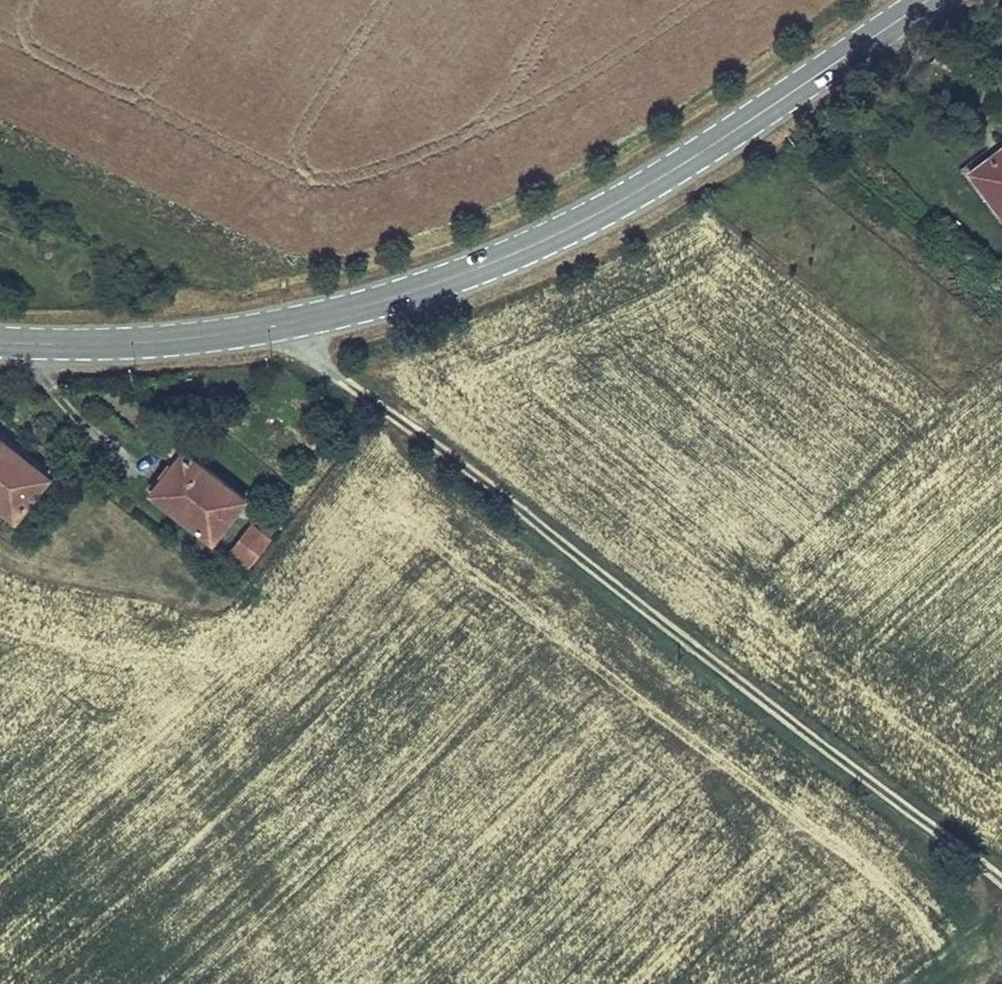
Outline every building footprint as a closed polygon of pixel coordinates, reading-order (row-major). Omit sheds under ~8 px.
[(965,163),(1001,212),(1001,135),(965,163)] [(48,473),(0,436),(0,502),(16,514),(48,473)] [(213,536),(244,496),(184,449),(175,459),(153,489),(213,536)] [(175,459),(169,455),(146,484),(153,489),(175,459)] [(250,570),(272,539),(250,524),(228,554),(250,570)]
